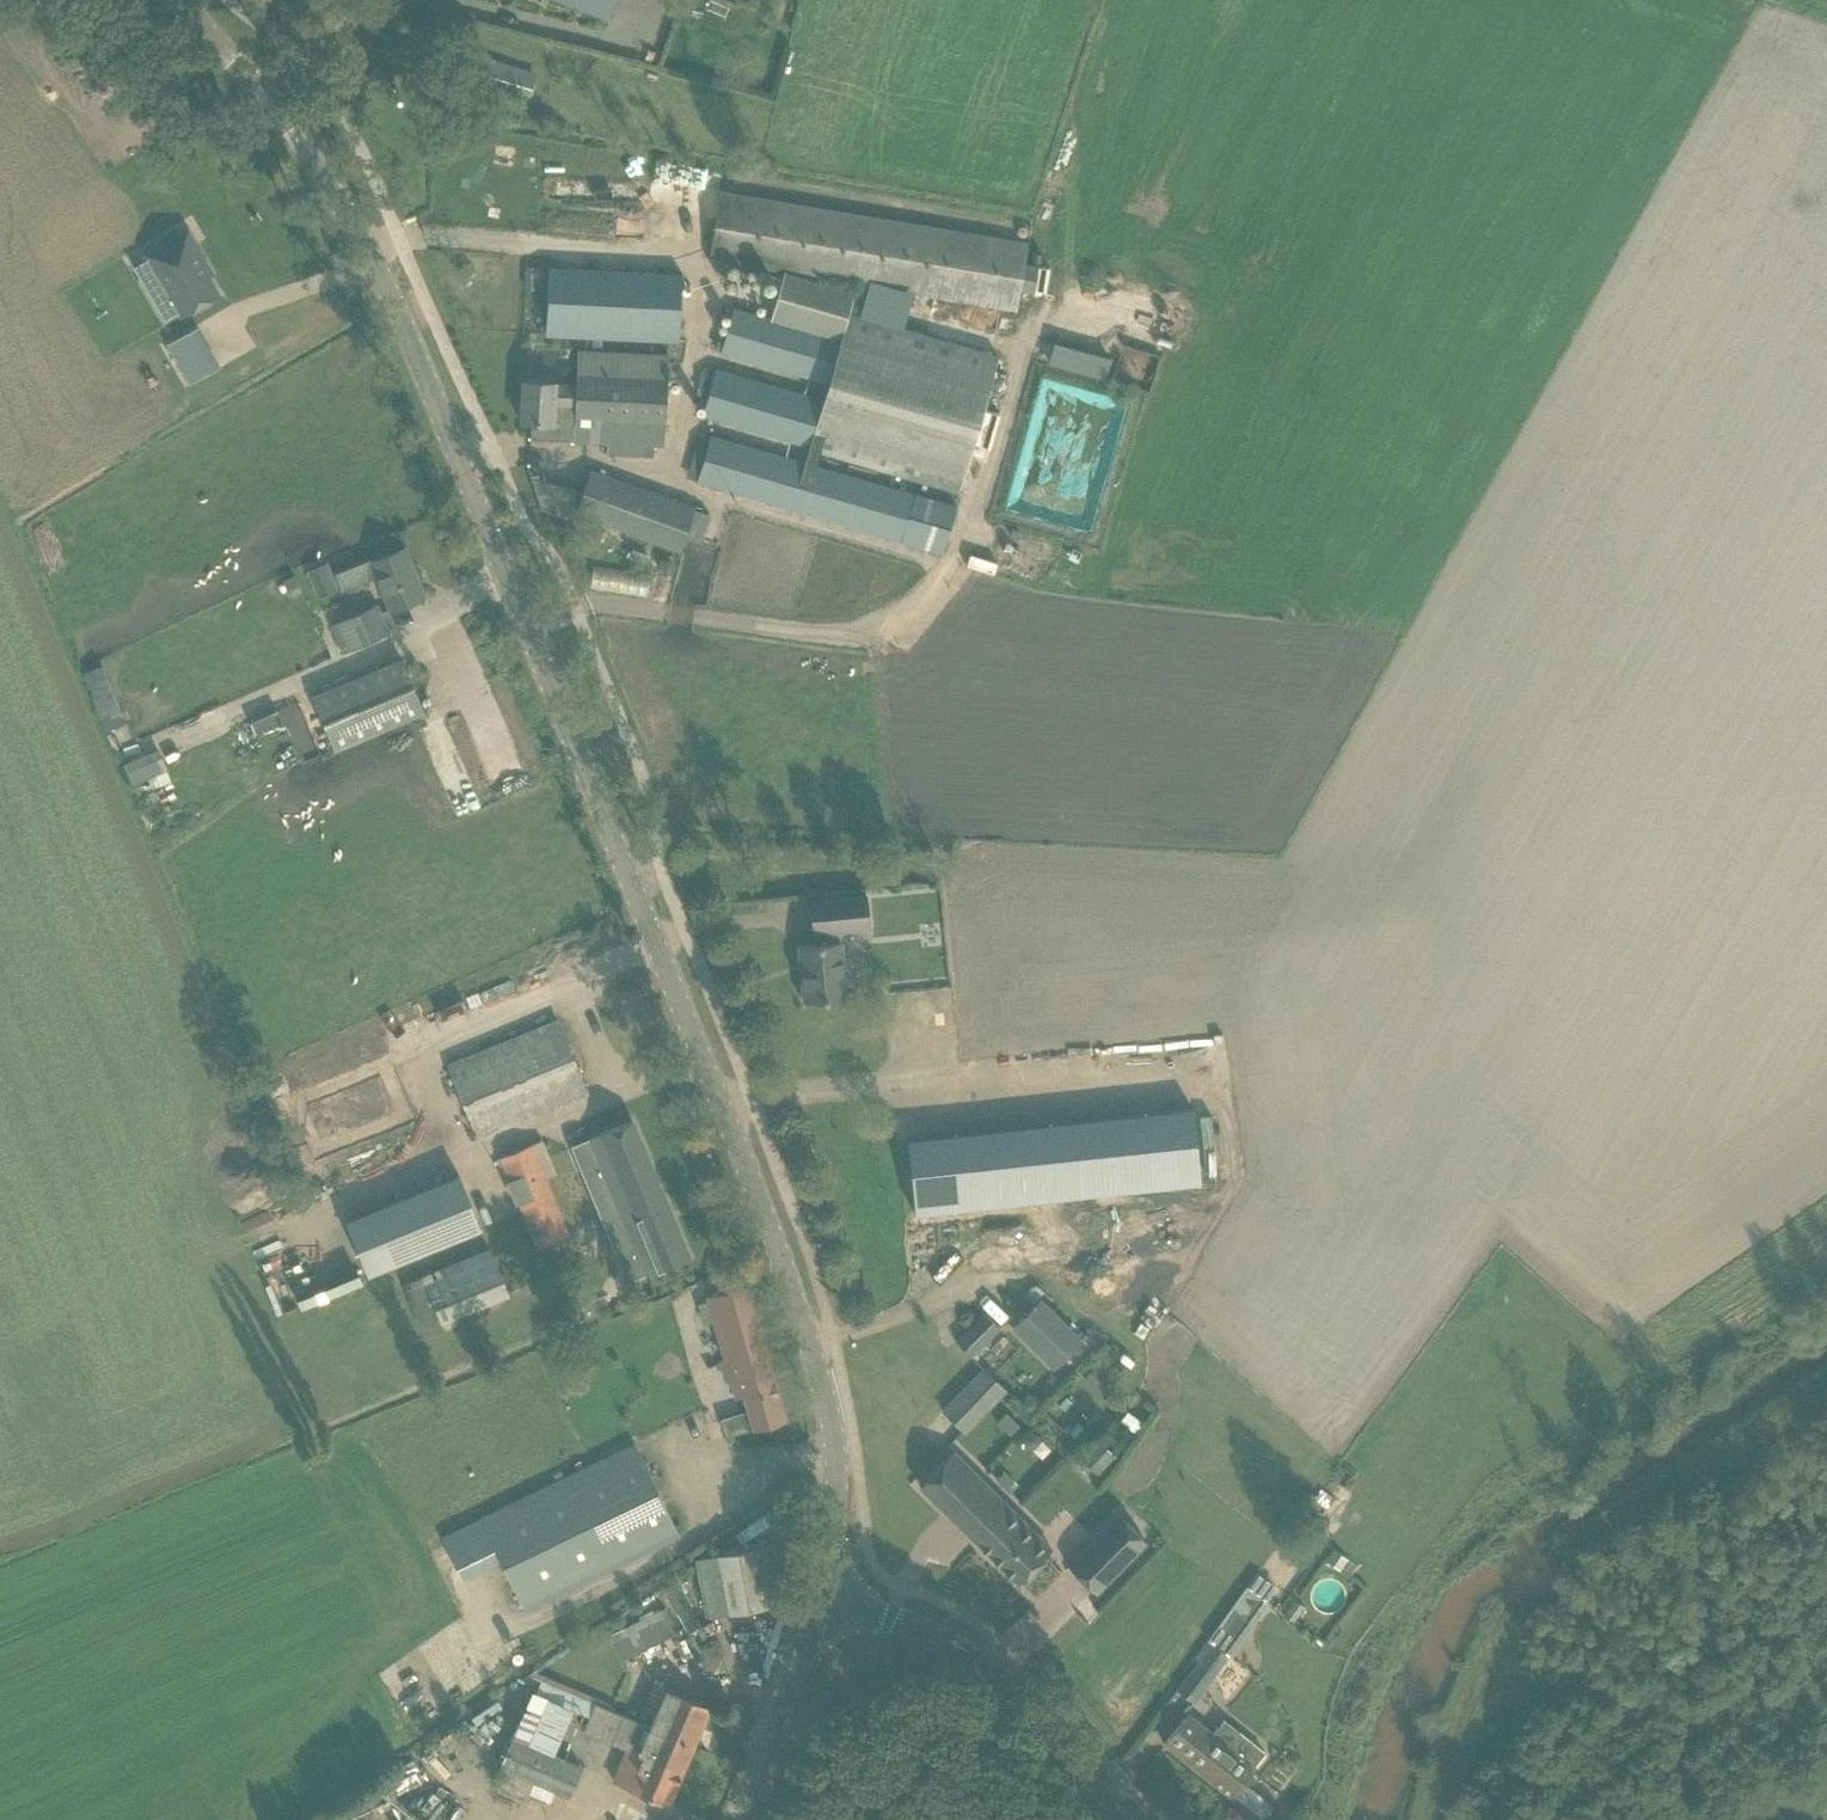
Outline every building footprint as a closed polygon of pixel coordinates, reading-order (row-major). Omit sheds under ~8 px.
[(607,21),(615,0),(553,0),(607,21)] [(656,160),(654,185),(680,186),(681,161),(656,160)] [(710,436),(696,482),(900,541),(942,553),(955,507),(913,495),(815,466),(819,452),(958,493),(997,358),(860,317),(870,285),(1016,309),(1027,243),(720,192),(710,258),(857,283),(854,291),(783,272),(769,319),(733,309),(720,352),(827,383),(822,400),(804,395),(715,369),(701,415),(790,442),(808,447),(803,463),(710,436)] [(188,232),(146,257),(182,316),(219,294),(208,276),(203,267),(207,265),(188,232)] [(542,335),(677,341),(680,274),(548,268),(545,329),(542,329),(542,335)] [(193,332),(212,373),(260,350),(242,310),(193,332)] [(1108,379),(1114,358),(1057,340),(1050,362),(1108,379)] [(156,349),(148,353),(154,363),(162,358),(173,353),(168,343),(156,349)] [(572,431),(572,441),(663,446),(668,356),(577,351),(576,385),(554,384),(554,383),(523,381),(521,422),(530,422),(530,439),(552,440),(553,430),(572,431)] [(575,513),(597,521),(680,551),(696,508),(590,470),(575,513)] [(341,591),(377,577),(390,610),(423,597),(404,548),(372,561),(371,559),(334,574),(341,591)] [(294,577),(283,582),(286,591),(298,586),(295,577),(294,577)] [(331,625),(343,652),(388,632),(376,605),(331,625)] [(400,658),(351,679),(374,733),(423,712),(400,658)] [(276,710),(250,721),(255,734),(281,723),(276,710)] [(452,811),(478,802),(470,779),(461,782),(447,742),(429,748),(452,811)] [(161,748),(126,764),(135,785),(170,769),(161,748)] [(809,900),(812,934),(814,933),(815,944),(797,946),(803,1002),(845,997),(843,974),(841,941),(839,941),(839,932),(869,929),(866,894),(832,898),(809,900)] [(447,1065),(477,1139),(587,1094),(557,1020),(447,1065)] [(385,1063),(295,1099),(317,1154),(408,1117),(385,1063)] [(1192,1109),(906,1140),(913,1213),(1200,1182),(1192,1109)] [(588,1139),(644,1275),(688,1257),(631,1121),(588,1139)] [(542,1140),(499,1157),(509,1180),(505,1182),(514,1205),(517,1204),(521,1212),(536,1249),(569,1235),(546,1178),(556,1174),(542,1140)] [(458,1175),(343,1221),(363,1270),(478,1223),(458,1175)] [(403,1285),(422,1329),(507,1294),(489,1250),(403,1285)] [(706,1296),(724,1360),(735,1398),(743,1396),(752,1429),(785,1420),(746,1284),(706,1296)] [(1011,1327),(1052,1368),(1080,1340),(1039,1300),(1011,1327)] [(956,1342),(971,1357),(999,1327),(985,1313),(956,1342)] [(549,1315),(539,1319),(543,1329),(553,1325),(549,1315)] [(1096,1364),(1080,1380),(1098,1398),(1114,1382),(1096,1364)] [(983,1366),(962,1388),(986,1412),(1007,1390),(983,1366)] [(721,1420),(725,1437),(750,1430),(745,1413),(721,1420)] [(1098,1442),(1086,1455),(1101,1469),(1113,1456),(1098,1442)] [(480,1519),(524,1610),(684,1533),(679,1523),(673,1526),(633,1444),(480,1519)] [(948,1456),(919,1486),(1018,1583),(1046,1553),(1033,1540),(1037,1535),(966,1466),(962,1470),(948,1456)] [(1067,1566),(1095,1593),(1145,1542),(1118,1515),(1067,1566)] [(717,1555),(728,1613),(767,1605),(756,1548),(717,1555)] [(1345,1558),(1334,1550),(1328,1559),(1339,1567),(1345,1558)] [(682,1577),(666,1584),(685,1628),(701,1622),(682,1577)] [(1238,1621),(1244,1612),(1238,1607),(1232,1613),(1228,1611),(1204,1644),(1207,1647),(1178,1689),(1194,1702),(1228,1656),(1227,1655),(1247,1628),(1238,1621)] [(608,1636),(620,1660),(676,1632),(664,1608),(608,1636)] [(656,1712),(649,1728),(692,1746),(708,1709),(654,1685),(644,1707),(656,1712)] [(582,1731),(610,1743),(622,1715),(594,1703),(582,1731)] [(1253,1766),(1264,1752),(1223,1720),(1212,1733),(1187,1714),(1163,1744),(1231,1797),(1255,1767),(1253,1766)] [(692,1746),(649,1728),(639,1753),(627,1748),(613,1781),(667,1804),(692,1746)] [(498,1768),(568,1799),(582,1766),(512,1735),(498,1768)] [(427,1773),(433,1778),(412,1806),(429,1819),(455,1784),(431,1766),(427,1773)]
